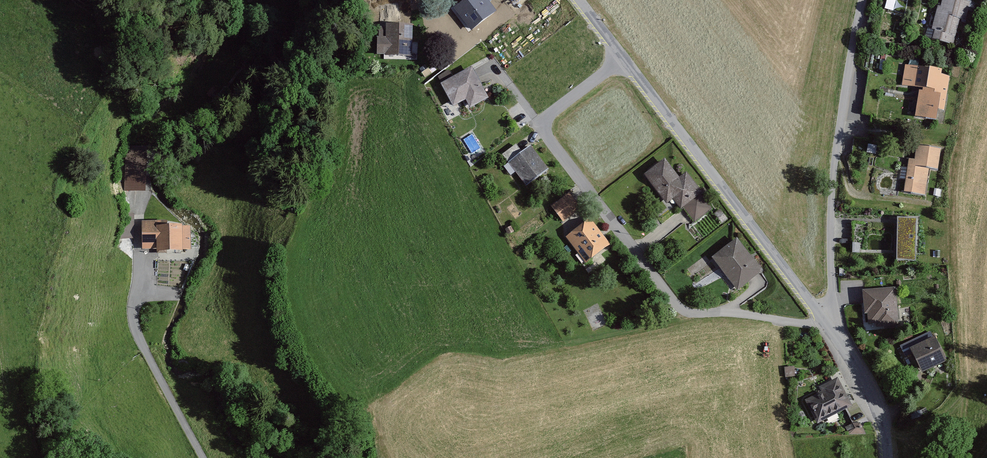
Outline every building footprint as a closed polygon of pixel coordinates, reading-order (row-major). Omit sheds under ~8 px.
[(456,9),(472,29),(494,12),(485,0),(468,0),(456,9)] [(897,0),(887,0),(885,8),(894,10),(897,0)] [(960,0),(942,0),(940,7),(937,7),(931,30),(934,31),(932,40),(952,45),(958,19),(966,21),(970,2),(960,0)] [(401,18),(395,5),(387,8),(393,21),(401,18)] [(411,58),(411,26),(385,25),(385,28),(378,28),(378,56),(385,57),(385,58),(411,58)] [(941,76),(942,71),(904,65),(901,86),(919,89),(915,118),(936,121),(938,111),(943,111),(948,77),(941,76)] [(486,100),(471,69),(439,85),(451,108),(464,101),(468,109),(486,100)] [(936,169),(939,149),(916,146),(914,160),(908,159),(904,192),(924,195),(927,168),(936,169)] [(546,170),(529,148),(507,165),(524,187),(546,170)] [(146,149),(126,149),(124,191),(144,192),(146,149)] [(701,194),(684,172),(677,178),(663,160),(643,175),(666,204),(672,199),(681,210),(683,209),(692,220),(709,207),(700,195),(701,194)] [(582,208),(571,193),(551,207),(562,223),(582,208)] [(726,218),(719,210),(714,214),(720,222),(726,218)] [(124,236),(133,237),(136,217),(126,216),(124,236)] [(916,220),(897,219),(897,262),(915,262),(916,220)] [(610,246),(589,220),(565,239),(585,265),(610,246)] [(160,228),(159,221),(141,222),(142,251),(155,251),(155,255),(182,254),(182,252),(190,252),(189,228),(181,229),(181,227),(160,228)] [(761,271),(736,239),(712,258),(737,290),(761,271)] [(877,328),(884,327),(888,320),(898,319),(895,289),(862,291),(864,316),(867,315),(868,325),(877,324),(877,328)] [(945,362),(934,339),(910,350),(920,373),(945,362)] [(851,407),(836,379),(818,388),(821,393),(804,402),(816,425),(851,407)] [(847,427),(851,435),(864,429),(860,421),(847,427)]
